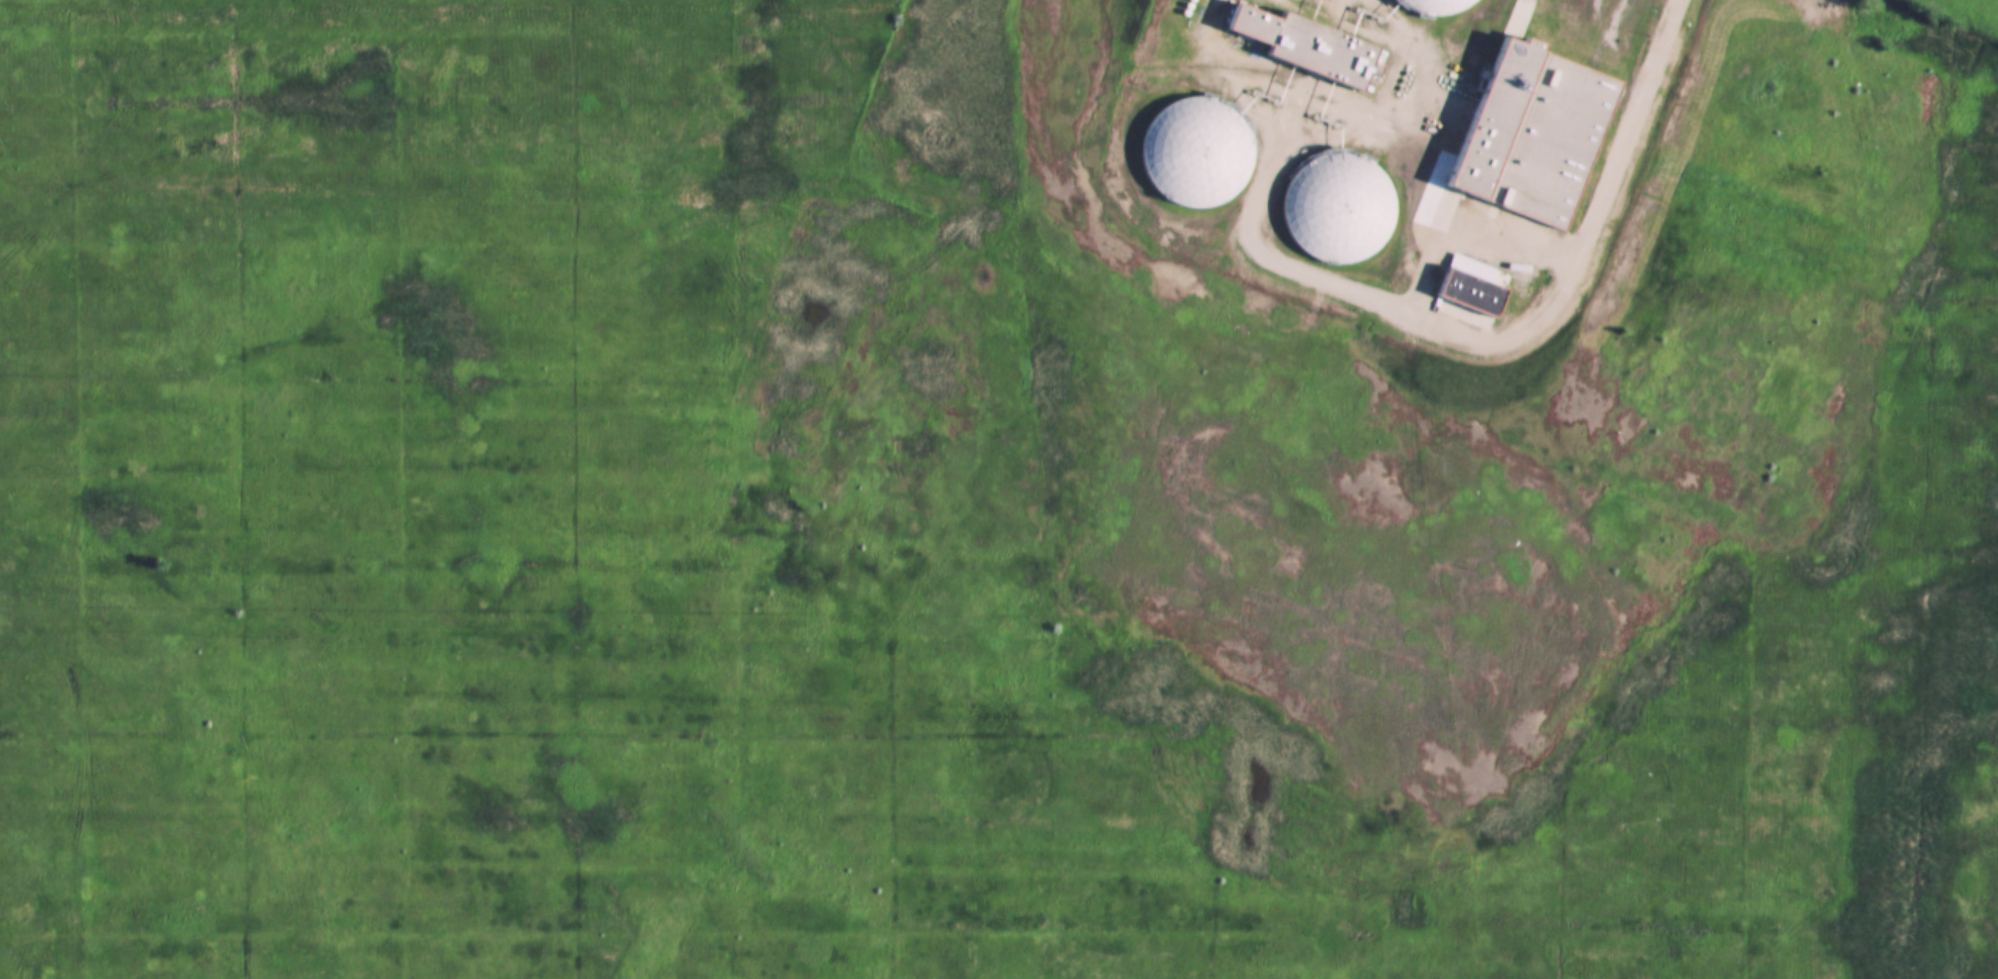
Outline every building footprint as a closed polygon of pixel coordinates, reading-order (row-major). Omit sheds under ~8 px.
[(1240,4),(1231,32),(1289,50),(1291,44),(1282,41),(1289,20),(1240,4)] [(1573,232),(1625,84),(1560,61),(1555,76),(1546,72),(1553,51),(1505,34),(1462,155),(1467,157),(1455,191),(1573,232)] [(1235,109),(1169,97),(1150,197),(1216,210),(1235,109)] [(1382,182),(1376,166),(1357,163),(1355,164),(1347,163),(1344,153),(1308,164),(1300,218),(1314,261),(1345,266),(1358,261),(1359,255),(1372,251),(1382,182)] [(1503,321),(1512,290),(1447,271),(1438,302),(1503,321)]
